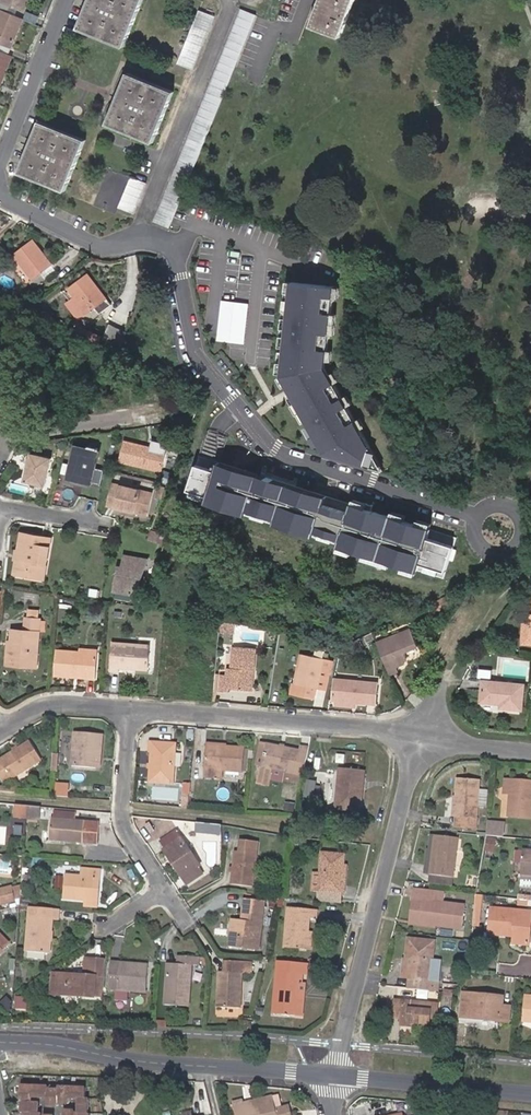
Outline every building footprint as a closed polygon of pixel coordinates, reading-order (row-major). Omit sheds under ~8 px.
[(27,0),(1,0),(0,0),(0,9),(7,12),(10,3),(24,9),(27,0)] [(79,27),(124,46),(143,0),(90,0),(79,27)] [(337,39),(352,0),(319,0),(308,28),(337,39)] [(20,17),(24,9),(10,3),(7,12),(20,17)] [(245,38),(255,14),(240,8),(154,218),(167,224),(170,225),(182,196),(213,119),(245,38)] [(192,68),(214,16),(198,8),(177,62),(192,68)] [(12,47),(24,19),(20,17),(7,12),(0,9),(0,41),(12,47)] [(12,47),(0,41),(0,50),(10,54),(12,47)] [(0,83),(12,55),(10,54),(0,50),(0,83)] [(153,142),(174,91),(129,72),(108,123),(153,142)] [(41,120),(20,171),(66,190),(86,139),(41,120)] [(120,204),(135,209),(145,184),(130,178),(120,204)] [(40,272),(53,263),(35,239),(14,254),(32,278),(26,282),(31,289),(45,278),(40,272)] [(57,269),(53,263),(40,272),(45,278),(57,269)] [(106,298),(88,274),(69,288),(74,297),(66,303),(78,318),(81,316),(83,319),(86,323),(98,313),(94,307),(106,298)] [(320,453),(361,466),(366,448),(322,368),(331,287),(289,282),(278,376),(320,453)] [(106,298),(94,307),(98,313),(110,304),(106,298)] [(219,340),(247,342),(250,301),(222,299),(219,340)] [(102,317),(98,313),(86,323),(89,327),(102,317)] [(118,353),(127,332),(106,324),(98,343),(118,353)] [(151,450),(152,447),(125,439),(120,460),(162,471),(166,454),(151,450)] [(74,448),(67,476),(89,481),(97,449),(86,446),(85,451),(74,448)] [(379,471),(366,448),(361,466),(379,471)] [(31,450),(23,480),(45,485),(53,456),(31,450)] [(445,578),(458,537),(373,511),(374,505),(355,499),(354,504),(200,456),(187,497),(445,578)] [(171,475),(162,473),(160,480),(169,482),(171,475)] [(67,476),(66,482),(88,487),(89,481),(67,476)] [(107,505),(125,510),(126,507),(135,510),(134,513),(146,516),(152,492),(113,482),(107,505)] [(160,498),(163,487),(157,485),(154,496),(160,498)] [(159,534),(150,530),(146,538),(156,542),(157,540),(159,534)] [(17,549),(15,558),(13,573),(28,575),(29,571),(44,574),(50,537),(20,531),(17,549)] [(145,560),(122,557),(120,569),(116,568),(112,592),(132,595),(145,560)] [(163,586),(166,576),(156,572),(153,582),(163,586)] [(444,599),(435,603),(438,610),(447,605),(444,599)] [(26,616),(36,617),(37,609),(27,609),(26,616)] [(530,614),(523,614),(521,644),(530,644),(530,637),(528,637),(530,614)] [(17,658),(37,660),(41,618),(36,617),(26,616),(25,630),(12,629),(12,640),(11,646),(7,646),(6,663),(17,664),(17,658)] [(232,623),(219,620),(218,630),(230,631),(232,623)] [(375,640),(386,667),(403,660),(402,659),(402,657),(405,655),(403,649),(416,644),(410,627),(375,640)] [(121,649),(121,664),(149,666),(150,643),(113,640),(112,649),(121,649)] [(357,642),(349,646),(352,653),(360,648),(357,642)] [(233,665),(231,665),(227,665),(227,672),(225,671),(221,671),(219,690),(228,691),(229,687),(249,689),(250,671),(253,671),(255,646),(235,645),(233,665)] [(58,647),(56,671),(88,673),(87,676),(96,676),(98,651),(80,649),(58,647)] [(120,669),(121,664),(121,649),(112,649),(110,668),(120,669)] [(302,652),(296,682),(295,683),(292,683),(290,693),(313,699),(320,672),(328,674),(331,660),(302,652)] [(375,681),(332,677),(330,698),(332,698),(354,700),(374,703),(375,681)] [(501,706),(521,708),(523,683),(482,680),(480,701),(501,703),(501,706)] [(98,754),(103,754),(105,733),(76,731),(73,764),(97,766),(98,754)] [(152,750),(151,762),(151,767),(149,780),(173,782),(176,743),(153,740),(152,750)] [(15,750),(2,759),(0,760),(0,774),(4,780),(10,776),(11,777),(26,768),(42,758),(31,741),(19,748),(15,750)] [(265,754),(268,755),(271,744),(260,743),(256,762),(263,764),(265,754)] [(243,748),(208,744),(205,775),(221,777),(222,770),(241,771),(243,748)] [(285,770),(302,774),(307,748),(300,746),(299,750),(284,747),(280,746),(271,744),(268,755),(265,754),(263,764),(262,766),(258,781),(270,784),(271,777),(273,768),(285,770)] [(358,808),(360,789),(357,789),(359,770),(338,767),(334,806),(358,808)] [(28,771),(26,768),(11,777),(13,780),(28,771)] [(285,770),(273,768),(271,777),(283,780),(285,770)] [(509,777),(508,792),(506,814),(529,816),(530,799),(530,779),(509,777)] [(455,796),(454,814),(462,814),(461,826),(474,826),(476,806),(477,790),(477,779),(456,778),(455,796)] [(316,782),(309,780),(306,793),(313,795),(316,782)] [(77,781),(65,781),(64,790),(77,791),(77,781)] [(477,790),(476,806),(485,806),(486,790),(477,790)] [(28,804),(16,802),(15,814),(27,815),(28,804)] [(41,804),(28,804),(27,815),(40,816),(41,804)] [(52,816),(50,837),(99,842),(100,822),(77,819),(78,813),(55,811),(54,817),(52,816)] [(462,814),(454,814),(453,825),(461,826),(462,814)] [(507,835),(508,820),(489,819),(488,833),(507,835)] [(222,826),(207,824),(206,834),(221,835),(222,826)] [(182,876),(197,865),(199,864),(177,829),(161,839),(167,847),(175,858),(172,860),(182,876)] [(424,873),(429,874),(433,834),(431,834),(429,849),(427,849),(424,873)] [(433,834),(429,874),(453,876),(457,837),(433,834)] [(498,843),(498,834),(488,834),(488,843),(498,843)] [(233,865),(233,871),(231,882),(253,885),(256,852),(258,840),(241,838),(239,849),(235,849),(233,865)] [(175,858),(167,847),(164,849),(172,860),(175,858)] [(522,848),(520,872),(530,873),(530,849),(522,848)] [(340,870),(341,862),(342,852),(319,850),(317,871),(316,887),(317,887),(324,888),(338,889),(341,889),(343,870),(340,870)] [(82,873),(83,867),(69,864),(68,870),(82,873)] [(203,873),(197,865),(182,876),(187,884),(203,873)] [(90,867),(90,874),(102,876),(103,867),(90,867)] [(102,876),(90,874),(67,872),(66,896),(86,897),(100,898),(102,876)] [(64,888),(65,875),(58,874),(57,888),(64,888)] [(453,876),(429,874),(428,882),(452,884),(453,876)] [(0,888),(0,901),(0,903),(16,899),(13,885),(0,888)] [(456,901),(431,898),(432,888),(413,886),(412,896),(422,897),(419,921),(434,923),(453,925),(456,901)] [(324,888),(317,887),(316,900),(337,902),(338,889),(324,888)] [(476,893),(475,924),(483,925),(484,893),(476,893)] [(422,897),(412,896),(410,922),(434,925),(434,923),(419,921),(422,897)] [(261,909),(263,909),(264,900),(256,899),(244,897),(243,906),(249,907),(248,917),(244,919),(242,919),(232,917),(230,935),(239,936),(238,944),(259,946),(262,921),(259,921),(261,909)] [(63,917),(64,906),(32,903),(28,949),(51,950),(52,937),(50,936),(51,929),(53,930),(54,916),(63,917)] [(303,948),(305,930),(306,917),(313,917),(314,908),(285,905),(282,945),(303,948)] [(524,922),(525,910),(490,906),(488,928),(508,930),(508,929),(513,930),(512,935),(512,941),(527,943),(529,922),(524,922)] [(3,947),(10,941),(0,931),(0,951),(3,947)] [(229,943),(238,944),(239,936),(230,935),(229,943)] [(410,948),(406,977),(408,977),(407,986),(437,990),(438,980),(429,979),(431,959),(433,939),(407,936),(406,948),(410,948)] [(401,976),(406,977),(410,948),(406,948),(405,957),(403,957),(401,976)] [(181,961),(176,960),(168,959),(165,1002),(168,1003),(167,1013),(186,1015),(190,961),(197,962),(198,953),(181,952),(181,961)] [(86,956),(84,972),(94,973),(96,957),(86,956)] [(94,993),(103,994),(105,974),(106,957),(96,957),(94,973),(84,972),(67,971),(58,970),(57,976),(56,991),(65,992),(66,989),(84,991),(84,994),(94,995),(94,993)] [(219,969),(219,987),(221,987),(220,1005),(240,1006),(242,970),(249,971),(250,959),(228,958),(228,969),(226,969),(219,969)] [(147,961),(119,959),(117,985),(145,987),(147,961)] [(431,959),(429,979),(438,980),(439,966),(434,960),(431,959)] [(294,994),(295,981),(298,981),(299,972),(278,971),(277,979),(273,979),(270,1012),(292,1014),(294,994)] [(49,991),(56,991),(57,976),(51,975),(49,991)] [(484,997),(484,992),(462,990),(460,1016),(508,1020),(509,1004),(501,1003),(502,998),(484,997)] [(294,994),(292,1014),(299,1014),(301,995),(294,994)] [(27,996),(17,996),(17,1005),(26,1006),(27,996)] [(523,996),(522,1020),(530,1021),(530,997),(523,996)] [(400,1021),(416,1022),(435,1024),(437,1003),(394,998),(392,1015),(400,1017),(400,1021)] [(248,1027),(250,1018),(242,1017),(241,1027),(248,1027)] [(41,1111),(38,1111),(38,1099),(31,1099),(32,1095),(47,1095),(46,1103),(58,1103),(59,1101),(69,1101),(70,1097),(77,1097),(77,1111),(73,1111),(74,1109),(63,1108),(63,1114),(90,1114),(90,1113),(88,1113),(88,1097),(84,1097),(85,1087),(57,1086),(57,1088),(47,1087),(48,1085),(20,1084),(19,1100),(20,1100),(20,1111),(23,1111),(23,1114),(41,1114),(41,1111)] [(272,1097),(271,1094),(271,1093),(230,1102),(231,1107),(272,1097)] [(271,1094),(272,1097),(274,1106),(281,1105),(279,1093),(271,1094)] [(231,1107),(233,1114),(290,1114),(288,1103),(281,1105),(274,1106),(272,1097),(231,1107)]
